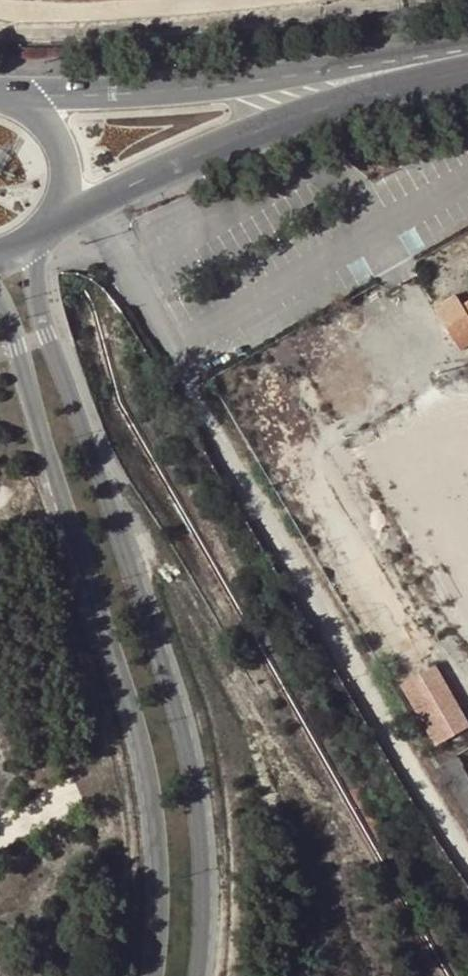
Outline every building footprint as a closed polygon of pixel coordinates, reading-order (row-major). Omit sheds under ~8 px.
[(452,297),(432,308),(453,343),(467,334),(467,303),(459,309),(452,297)] [(453,343),(459,352),(467,347),(467,334),(453,343)] [(404,685),(440,744),(467,727),(467,720),(436,664),(404,685)] [(441,767),(467,812),(467,773),(458,757),(441,767)]
